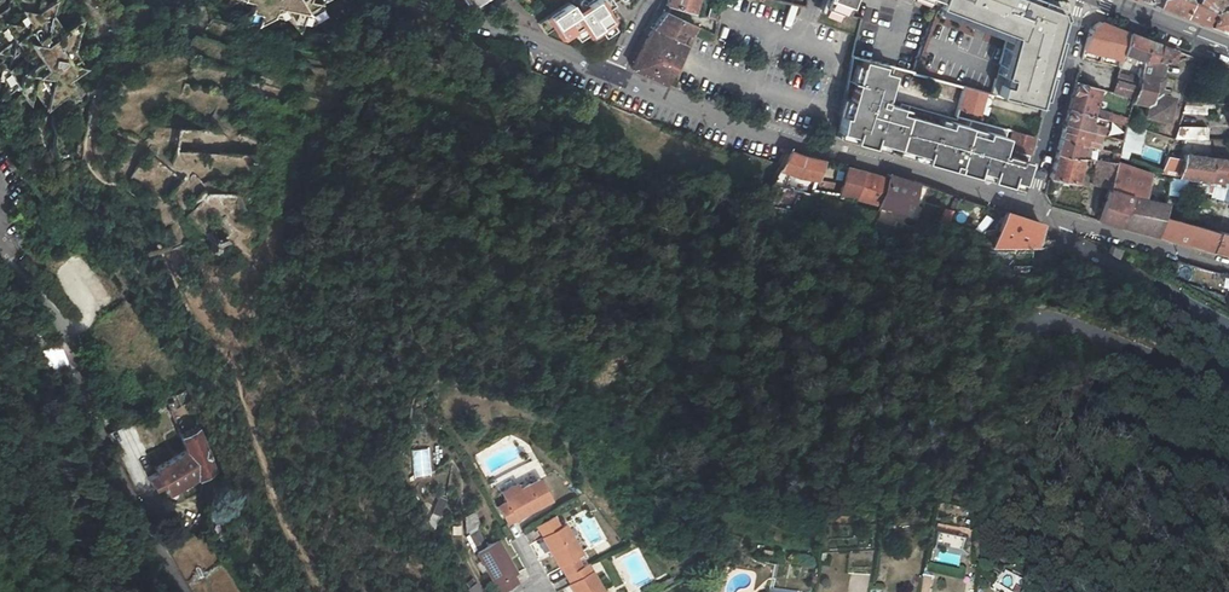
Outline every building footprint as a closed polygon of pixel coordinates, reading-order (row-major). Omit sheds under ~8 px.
[(2,86),(0,96),(0,100),(18,88),(31,107),(34,94),(44,109),(64,97),(80,100),(68,80),(86,69),(73,51),(80,19),(61,31),(50,14),(53,0),(51,0),(44,4),(41,0),(0,0),(0,88),(2,86)] [(226,10),(241,1),(247,12),(234,20),(245,23),(244,35),(270,17),(291,22),(299,35),(326,17),(319,5),(326,0),(228,0),(226,10)] [(469,13),(488,0),(461,0),(469,13)] [(614,3),(612,0),(593,0),(576,11),(573,6),(570,1),(538,23),(545,35),(556,28),(563,38),(572,31),(579,41),(588,34),(595,44),(617,29),(604,10),(614,3)] [(665,5),(691,12),(695,0),(667,0),(665,5)] [(848,0),(825,0),(822,7),(842,14),(848,0)] [(939,6),(1016,33),(1027,0),(941,0),(939,6)] [(1055,11),(1028,0),(1027,0),(1016,33),(1052,43),(1058,20),(1055,11)] [(1224,0),(1155,0),(1154,4),(1185,16),(1228,32),(1228,31),(1228,11),(1224,0)] [(651,28),(684,42),(693,23),(663,11),(657,20),(651,28)] [(664,82),(684,42),(651,28),(649,31),(637,55),(630,68),(664,82)] [(1121,54),(1140,60),(1165,59),(1169,59),(1170,49),(1150,41),(1127,32),(1121,54)] [(1004,74),(1040,84),(1052,43),(1016,33),(1004,74)] [(1136,79),(1133,97),(1132,100),(1148,104),(1146,115),(1166,119),(1171,96),(1161,95),(1162,89),(1159,88),(1165,59),(1140,60),(1136,79)] [(906,90),(910,73),(879,64),(875,81),(891,86),(906,90)] [(922,67),(913,64),(910,73),(920,75),(922,67)] [(920,75),(910,73),(906,90),(897,129),(891,157),(898,160),(940,172),(947,148),(951,133),(958,108),(964,87),(920,75)] [(1112,91),(1133,97),(1136,79),(1117,73),(1112,91)] [(1034,103),(1040,84),(1004,74),(999,92),(1034,103)] [(848,75),(840,114),(858,120),(865,80),(848,75)] [(1106,118),(1108,112),(1092,107),(1097,88),(1074,82),(1070,96),(1067,108),(1100,117),(1106,118)] [(897,129),(906,90),(891,86),(887,106),(890,107),(886,126),(897,129)] [(984,92),(964,87),(958,108),(965,110),(964,113),(976,117),(984,92)] [(1093,132),(1096,132),(1100,117),(1067,108),(1064,117),(1062,124),(1093,132)] [(1059,137),(1089,145),(1093,132),(1062,124),(1061,131),(1059,137)] [(1127,124),(1122,148),(1140,152),(1146,129),(1127,124)] [(1173,138),(1195,138),(1196,127),(1177,127),(1173,138)] [(1005,148),(1029,155),(1031,147),(1034,136),(1010,129),(1005,148)] [(951,133),(947,148),(955,150),(948,174),(995,188),(1010,192),(1021,185),(1029,155),(1005,148),(951,133)] [(1088,159),(1092,146),(1089,145),(1059,137),(1057,144),(1055,153),(1079,158),(1088,159)] [(955,150),(947,148),(940,172),(944,173),(948,174),(955,150)] [(811,158),(808,157),(786,149),(779,171),(798,178),(817,179),(822,161),(811,158)] [(1109,164),(1118,165),(1121,153),(1112,151),(1109,164)] [(1055,153),(1048,176),(1073,180),(1079,158),(1055,153)] [(1162,171),(1228,183),(1227,187),(1228,187),(1228,157),(1214,157),(1185,154),(1183,159),(1168,155),(1162,171)] [(1095,185),(1110,188),(1118,165),(1109,164),(1100,162),(1095,185)] [(1155,235),(1161,216),(1164,203),(1141,199),(1149,173),(1118,165),(1110,188),(1097,219),(1155,235)] [(846,167),(842,195),(858,199),(862,171),(854,169),(846,167)] [(875,174),(862,171),(858,199),(884,206),(887,177),(875,174)] [(887,177),(884,206),(904,211),(906,200),(914,202),(916,181),(909,179),(888,174),(887,177)] [(1186,190),(1187,180),(1169,177),(1167,193),(1177,194),(1179,189),(1186,190)] [(1187,180),(1186,190),(1211,194),(1214,184),(1187,180)] [(832,202),(832,193),(815,191),(814,201),(832,202)] [(1041,224),(1029,220),(1006,212),(996,240),(993,246),(1036,247),(1041,224)] [(1155,235),(1180,241),(1185,223),(1161,216),(1155,235)] [(942,217),(938,231),(946,232),(950,219),(942,217)] [(1180,241),(1211,250),(1217,233),(1185,223),(1180,241)] [(1217,231),(1217,233),(1211,250),(1228,255),(1228,234),(1217,231)] [(1111,243),(1109,252),(1115,256),(1118,245),(1111,243)] [(59,345),(58,343),(41,351),(53,378),(71,370),(59,345)] [(134,440),(138,439),(135,426),(115,431),(123,464),(139,460),(134,440)] [(185,441),(201,434),(197,426),(181,434),(185,441)] [(218,468),(201,434),(185,441),(191,452),(176,459),(163,465),(175,489),(218,468)] [(505,492),(510,501),(503,505),(514,524),(556,499),(544,479),(525,490),(520,482),(505,492)] [(437,527),(446,500),(437,496),(428,524),(437,527)] [(474,512),(462,518),(468,533),(481,527),(474,512)] [(558,516),(542,526),(546,533),(562,524),(558,516)] [(564,528),(562,524),(546,533),(548,536),(564,528)] [(577,558),(583,554),(567,526),(564,528),(548,536),(559,554),(554,557),(560,567),(563,565),(570,577),(584,570),(577,558)] [(478,530),(465,537),(473,551),(486,544),(478,530)] [(498,591),(505,591),(518,585),(515,579),(519,576),(499,541),(476,554),(498,591)] [(717,562),(712,591),(722,591),(723,591),(721,590),(726,564),(717,562)] [(590,566),(584,570),(570,577),(574,584),(572,585),(576,591),(605,591),(590,566)] [(470,591),(482,591),(476,583),(467,589),(470,591)]
